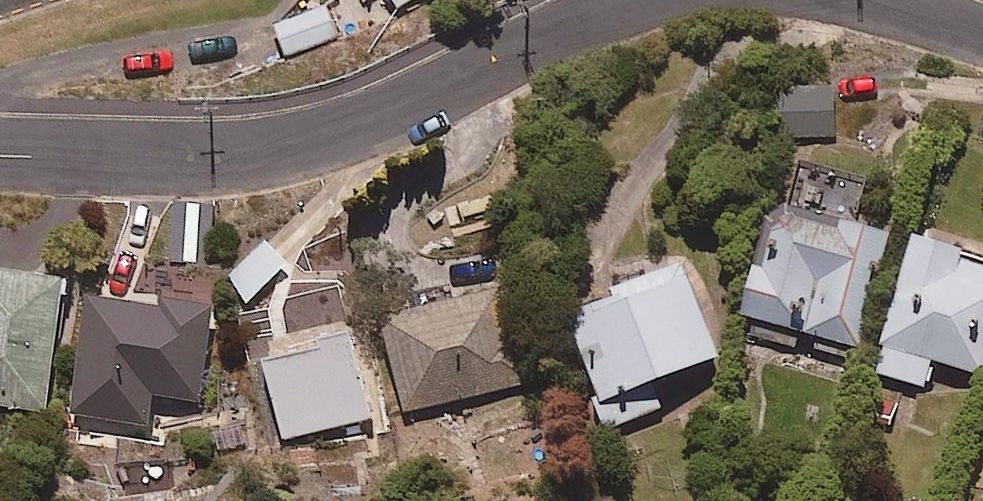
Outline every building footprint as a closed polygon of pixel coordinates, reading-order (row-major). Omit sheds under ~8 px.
[(335,36),(324,7),(274,27),(285,56),(335,36)] [(831,89),(772,91),(774,140),(833,138),(831,89)] [(888,254),(770,222),(739,335),(858,367),(888,254)] [(286,265),(265,242),(225,279),(246,302),(286,265)] [(962,258),(913,242),(871,373),(922,389),(931,361),(980,377),(982,366),(982,273),(959,266),(962,258)] [(717,360),(680,266),(609,294),(612,302),(560,322),(604,431),(661,409),(652,386),(717,360)] [(0,268),(0,405),(48,413),(72,281),(0,268)] [(531,381),(505,291),(375,328),(401,418),(531,381)] [(168,308),(97,296),(77,414),(150,426),(156,394),(203,403),(219,309),(169,301),(168,308)] [(349,342),(294,356),(262,364),(282,442),(369,420),(349,342)]
